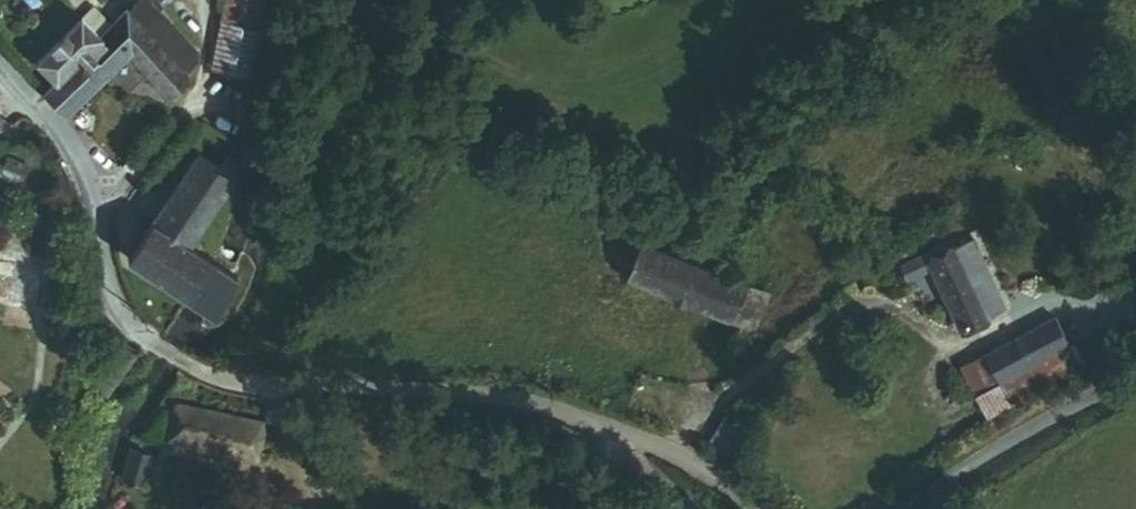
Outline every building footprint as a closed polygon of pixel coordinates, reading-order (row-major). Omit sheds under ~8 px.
[(261,16),(263,0),(228,0),(226,12),(261,16)] [(205,80),(214,71),(215,64),(156,7),(110,44),(96,30),(51,72),(69,92),(58,101),(84,126),(146,67),(186,106),(209,84),(205,80)] [(185,252),(188,248),(236,176),(199,152),(148,225),(185,252)] [(123,261),(210,324),(239,285),(188,248),(185,252),(148,225),(123,261)] [(646,274),(784,332),(799,295),(661,235),(646,274)] [(994,295),(1010,287),(988,242),(948,261),(982,334),(1008,324),(994,295)] [(43,308),(47,267),(0,262),(0,303),(43,308)] [(1007,353),(1022,382),(1096,343),(1082,315),(1007,353)] [(1022,382),(1027,392),(1103,355),(1096,343),(1022,382)] [(999,392),(1022,382),(1007,353),(984,364),(999,392)] [(254,455),(263,424),(188,400),(179,432),(254,455)] [(128,474),(153,482),(163,452),(138,444),(128,474)] [(703,505),(693,499),(682,508),(707,508),(703,505)]
